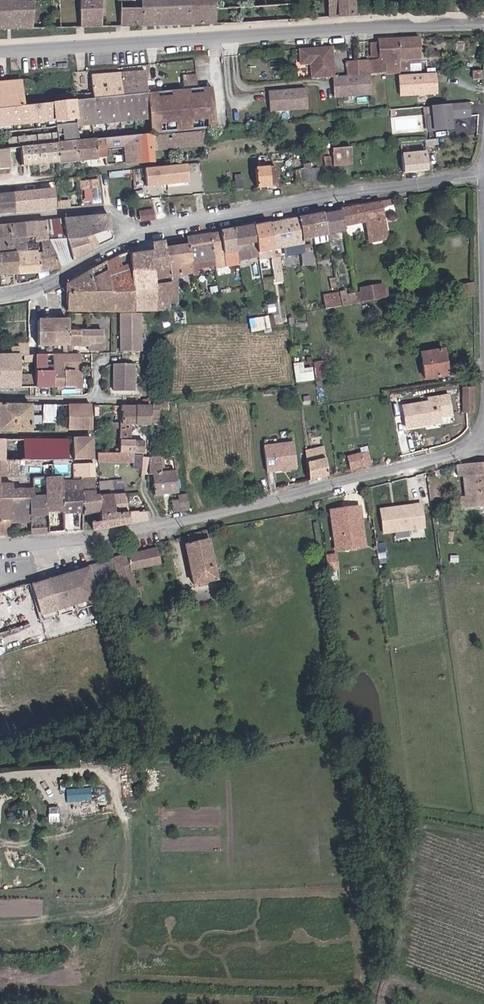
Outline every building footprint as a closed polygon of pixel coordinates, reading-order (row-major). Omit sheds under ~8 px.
[(87,29),(109,28),(109,0),(87,0),(87,29)] [(125,25),(220,24),(220,0),(157,0),(146,0),(146,7),(125,7),(125,25)] [(32,29),(35,3),(0,2),(0,29),(32,29)] [(422,38),(401,39),(401,58),(372,60),(372,71),(380,71),(423,70),(422,38)] [(381,57),(359,58),(360,72),(371,72),(372,71),(372,60),(401,58),(401,39),(381,40),(381,57)] [(334,45),(302,47),(303,62),(313,62),(314,76),(334,74),(337,74),(334,45)] [(347,58),(348,73),(360,72),(359,58),(347,58)] [(85,92),(85,96),(124,92),(124,69),(123,70),(122,70),(116,70),(93,72),(94,91),(85,92)] [(147,69),(124,69),(124,92),(149,89),(148,82),(147,69)] [(482,79),(481,70),(473,71),(473,79),(482,79)] [(337,74),(334,74),(336,98),(373,95),(371,72),(360,72),(348,73),(337,74)] [(437,72),(400,73),(401,95),(438,93),(437,72)] [(184,75),(186,87),(199,85),(198,74),(184,75)] [(26,102),(23,76),(0,78),(0,105),(26,102)] [(183,86),(149,89),(153,130),(180,128),(184,128),(215,125),(211,84),(199,85),(186,87),(183,86)] [(307,86),(270,89),(271,109),(308,106),(307,86)] [(0,105),(0,145),(21,144),(57,140),(77,139),(107,136),(137,134),(153,132),(153,130),(149,89),(124,92),(85,96),(26,102),(0,105)] [(470,116),(469,103),(433,106),(433,116),(431,116),(432,130),(452,129),(451,118),(470,116)] [(204,128),(153,132),(154,147),(181,145),(183,145),(205,143),(204,128)] [(137,134),(140,160),(155,159),(154,147),(153,132),(137,134)] [(77,139),(78,158),(106,155),(106,163),(140,160),(137,134),(107,136),(77,139)] [(57,140),(58,159),(70,159),(78,158),(77,139),(57,140)] [(404,151),(427,148),(426,139),(403,141),(404,151)] [(21,144),(23,163),(34,161),(58,159),(57,140),(21,144)] [(407,172),(432,169),(430,149),(405,151),(407,172)] [(353,152),(335,154),(336,163),(354,162),(353,152)] [(257,167),(258,187),(280,185),(278,165),(257,167)] [(149,180),(148,168),(134,169),(135,181),(149,180)] [(296,171),(297,184),(305,183),(303,170),(296,171)] [(313,170),(304,171),(305,183),(308,183),(308,176),(313,175),(313,170)] [(322,170),(313,170),(313,175),(314,182),(323,181),(322,170)] [(235,174),(236,188),(244,187),(243,173),(235,174)] [(84,178),(84,186),(99,185),(98,177),(84,178)] [(13,191),(14,209),(54,205),(52,187),(13,191)] [(14,209),(13,191),(0,192),(0,210),(14,209)] [(390,205),(390,201),(369,204),(342,209),(344,224),(367,221),(370,221),(371,226),(372,226),(373,235),(387,232),(384,213),(383,206),(390,205)] [(324,212),(328,233),(345,230),(344,224),(342,209),(324,212)] [(315,235),(316,241),(329,239),(328,233),(324,212),(313,214),(315,235)] [(108,213),(84,214),(88,235),(92,233),(94,233),(111,227),(108,213)] [(84,214),(63,216),(65,237),(86,236),(88,235),(84,214)] [(304,237),(315,235),(313,214),(300,217),(304,237)] [(45,217),(45,220),(47,238),(58,265),(72,257),(65,237),(63,216),(45,217)] [(270,222),(275,247),(305,242),(304,237),(300,217),(270,222)] [(23,221),(24,235),(25,248),(37,248),(36,238),(47,238),(45,220),(23,221)] [(4,237),(24,235),(23,221),(0,222),(0,237),(4,237)] [(259,250),(275,247),(270,222),(255,225),(259,250)] [(255,263),(261,262),(259,250),(255,225),(234,229),(237,246),(252,243),(255,263)] [(237,246),(234,229),(222,231),(227,268),(227,271),(231,270),(229,254),(238,252),(237,246)] [(227,268),(222,231),(212,233),(216,258),(217,269),(227,268)] [(388,239),(387,232),(373,235),(374,241),(388,239)] [(88,235),(86,236),(91,247),(98,243),(94,233),(92,233),(88,235)] [(216,258),(212,233),(188,237),(189,244),(191,259),(193,266),(196,265),(196,262),(216,258)] [(86,236),(65,237),(72,257),(91,247),(86,236)] [(38,269),(38,275),(42,274),(42,268),(58,265),(47,238),(36,238),(37,248),(37,254),(38,269)] [(166,248),(165,241),(152,242),(153,250),(156,281),(171,281),(171,278),(166,248)] [(303,250),(304,262),(313,261),(311,242),(305,244),(303,246),(303,250)] [(191,259),(189,244),(166,248),(171,278),(179,275),(182,274),(181,261),(191,259)] [(131,252),(131,250),(125,252),(102,262),(90,269),(89,291),(74,291),(66,291),(67,301),(66,308),(88,308),(172,310),(172,298),(171,281),(156,281),(153,250),(145,250),(131,252)] [(11,256),(12,270),(25,270),(38,269),(37,254),(11,256)] [(1,271),(12,270),(11,256),(5,256),(0,256),(0,271),(1,271)] [(89,291),(90,269),(66,281),(66,291),(74,291),(89,291)] [(179,275),(171,278),(171,281),(172,298),(180,298),(179,275)] [(463,298),(474,297),(475,282),(460,285),(463,298)] [(363,302),(390,297),(388,290),(385,290),(384,285),(360,289),(361,292),(363,302)] [(342,306),(356,303),(355,293),(346,294),(346,291),(340,292),(342,306)] [(140,349),(141,312),(121,311),(120,349),(140,349)] [(270,315),(251,317),(252,327),(271,325),(270,315)] [(68,328),(68,318),(36,317),(37,342),(49,342),(49,347),(61,347),(61,342),(68,342),(68,328)] [(101,327),(68,328),(68,342),(86,342),(86,347),(92,346),(100,346),(101,327)] [(28,340),(17,340),(17,347),(17,352),(9,352),(0,352),(0,384),(34,384),(33,352),(28,352),(28,340)] [(424,379),(446,375),(442,351),(420,354),(424,379)] [(37,352),(33,352),(34,384),(51,384),(72,384),(73,368),(78,368),(78,352),(37,352)] [(133,362),(112,362),(112,389),(133,389),(133,362)] [(302,375),(303,382),(315,379),(313,372),(302,375)] [(471,414),(472,388),(461,388),(461,414),(471,414)] [(419,423),(437,420),(436,411),(444,410),(442,396),(427,399),(427,403),(402,407),(405,428),(419,426),(419,423)] [(0,401),(0,427),(12,427),(12,401),(0,401)] [(12,401),(12,427),(28,427),(28,407),(38,407),(38,406),(41,406),(41,415),(55,415),(55,402),(33,402),(12,401)] [(90,403),(66,402),(66,425),(90,425),(90,403)] [(131,420),(135,420),(135,403),(119,403),(119,420),(131,420)] [(148,421),(149,404),(135,403),(135,420),(148,421)] [(131,438),(131,420),(119,420),(119,425),(120,438),(131,438)] [(70,436),(70,444),(71,457),(90,456),(89,436),(70,436)] [(65,437),(1,437),(1,458),(16,457),(49,457),(71,457),(70,444),(65,443),(65,437)] [(135,439),(120,438),(120,446),(120,451),(132,451),(135,451),(135,439)] [(269,444),(272,470),(279,470),(279,467),(290,466),(290,468),(297,468),(294,442),(269,444)] [(308,481),(327,476),(324,449),(305,451),(308,481)] [(120,459),(95,458),(95,463),(119,463),(129,465),(132,452),(132,451),(120,451),(120,459)] [(140,467),(147,468),(148,455),(148,452),(143,451),(143,452),(140,467)] [(132,452),(129,465),(138,467),(140,454),(132,452)] [(361,455),(363,466),(372,464),(369,453),(361,455)] [(346,458),(349,470),(363,466),(361,455),(361,454),(346,458)] [(153,493),(176,491),(174,469),(159,470),(158,455),(148,455),(147,468),(147,473),(152,473),(153,493)] [(0,458),(0,476),(3,476),(3,472),(16,472),(16,457),(1,458),(0,458)] [(458,464),(460,475),(466,475),(467,488),(462,490),(464,505),(483,503),(483,460),(458,464)] [(70,461),(49,462),(50,475),(61,474),(70,474),(70,461)] [(91,461),(70,461),(70,474),(81,474),(92,473),(91,461)] [(30,463),(24,476),(30,475),(44,475),(50,475),(49,462),(30,463)] [(92,494),(92,473),(81,474),(81,510),(81,513),(97,510),(96,493),(92,494)] [(44,475),(46,531),(62,530),(62,510),(61,474),(50,475),(44,475)] [(81,474),(70,474),(61,474),(62,510),(81,510),(81,474)] [(3,481),(3,496),(9,496),(31,495),(30,475),(24,476),(24,486),(9,486),(9,481),(3,481)] [(9,496),(8,532),(31,531),(46,531),(44,475),(30,475),(31,495),(9,496)] [(96,488),(124,487),(123,479),(96,480),(96,488)] [(109,512),(125,511),(124,492),(109,493),(109,512)] [(97,510),(97,512),(109,512),(109,493),(96,493),(97,510)] [(178,510),(187,508),(187,493),(177,494),(178,510)] [(9,496),(3,496),(0,496),(0,533),(8,532),(9,496)] [(363,504),(331,507),(336,551),(368,547),(363,504)] [(422,504),(381,509),(384,533),(425,527),(422,504)] [(130,522),(138,519),(135,510),(125,511),(109,512),(97,512),(98,518),(89,520),(91,528),(130,522)] [(194,578),(218,573),(207,529),(188,533),(189,539),(186,541),(194,578)] [(157,546),(114,556),(123,600),(139,598),(137,591),(142,590),(141,584),(136,585),(133,570),(161,563),(157,546)] [(328,569),(340,568),(339,552),(328,552),(328,569)] [(102,600),(91,563),(0,592),(0,632),(102,600)] [(93,799),(93,787),(68,787),(68,799),(93,799)]
